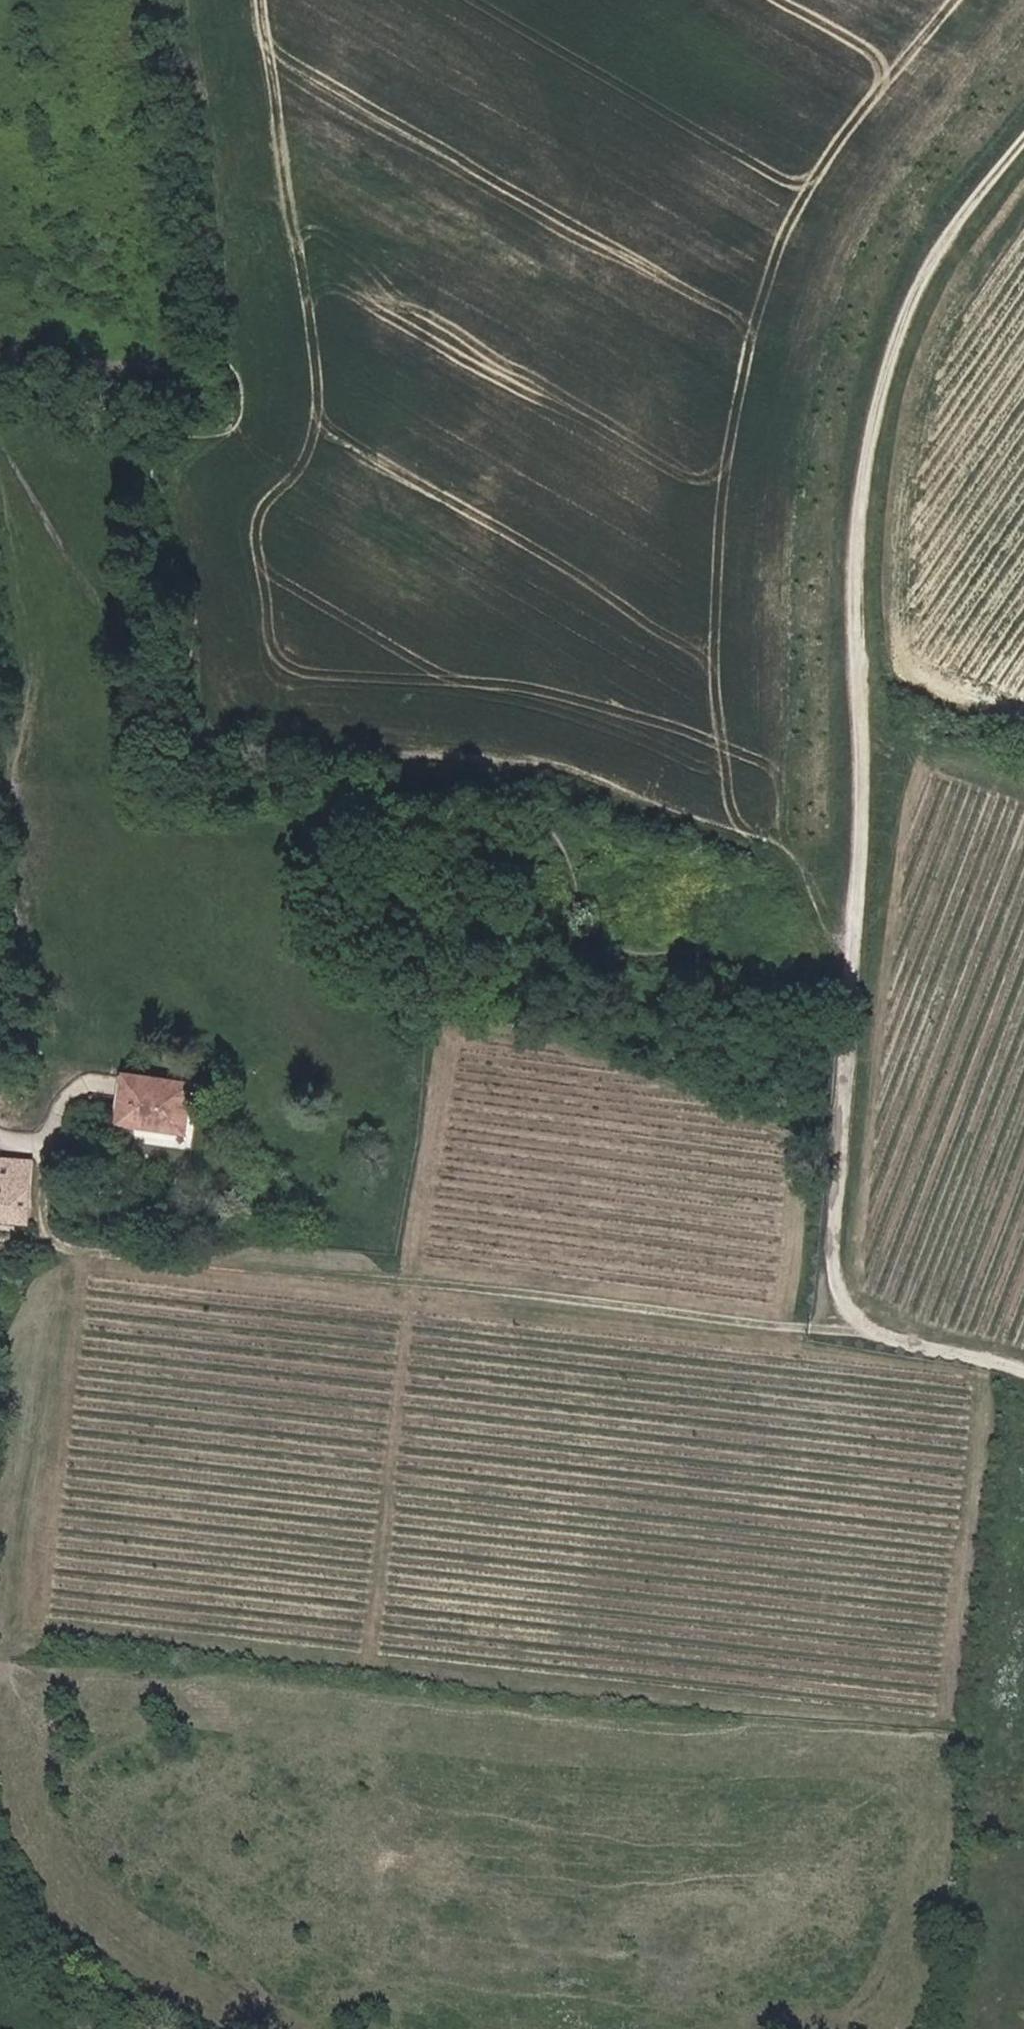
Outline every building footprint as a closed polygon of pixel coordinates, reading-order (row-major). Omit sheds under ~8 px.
[(129,1108),(185,1113),(188,1064),(133,1059),(129,1108)] [(185,1113),(196,1114),(200,1065),(188,1064),(185,1113)] [(38,1184),(40,1154),(0,1152),(0,1160),(0,1182),(38,1184)] [(22,1224),(23,1208),(38,1208),(38,1184),(0,1182),(0,1223),(22,1224)]
